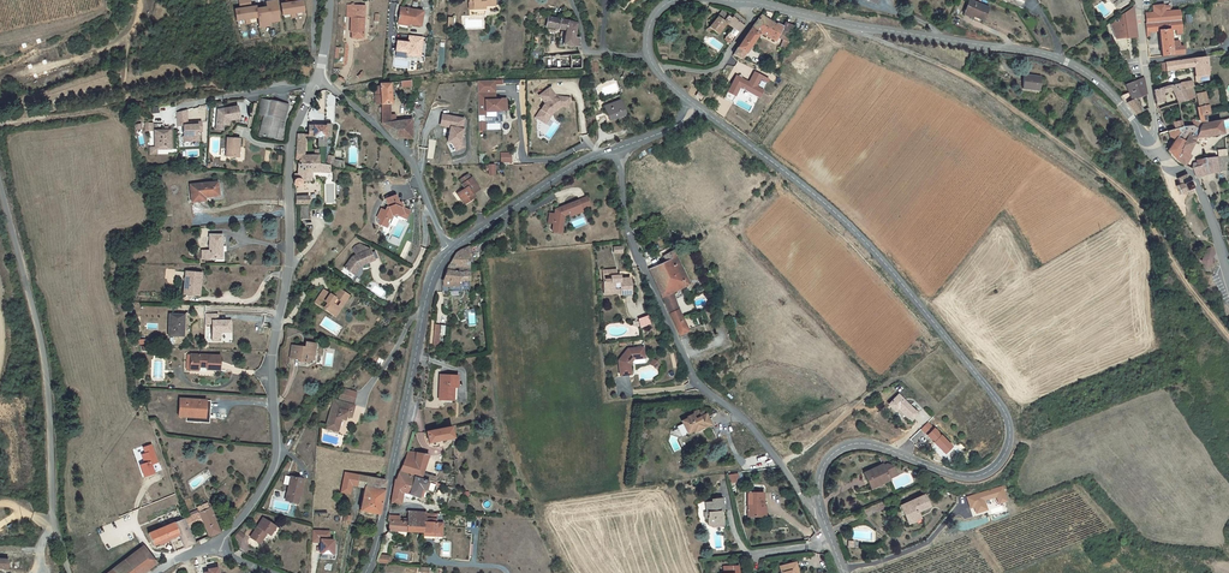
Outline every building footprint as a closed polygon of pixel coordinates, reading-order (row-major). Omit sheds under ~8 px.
[(259,22),(260,27),(271,25),(271,22),(280,21),(277,0),(271,0),(266,1),(267,6),(257,8),(257,6),(251,7),(250,0),(238,0),(240,9),(234,10),(236,21),(246,20),(247,23),(250,23),(250,19),(258,18),(259,22)] [(291,13),(291,17),(297,16),(296,13),(304,12),(303,0),(298,0),(297,0),(285,0),(285,2),(282,2),(284,14),(291,13)] [(469,2),(469,10),(473,9),(480,9),(479,6),(484,6),(486,6),(486,10),(494,10),(494,6),(494,5),(494,0),(469,0),(469,2)] [(970,0),(964,13),(972,16),(983,20),(988,8),(970,0)] [(1116,9),(1130,0),(1110,0),(1116,9)] [(365,6),(348,5),(347,17),(351,17),(350,33),(352,33),(351,38),(363,39),(365,6)] [(1160,47),(1161,56),(1180,54),(1183,54),(1183,50),(1182,46),(1179,46),(1178,46),(1178,41),(1170,42),(1169,30),(1175,30),(1175,32),(1181,32),(1179,11),(1164,12),(1164,11),(1164,7),(1164,5),(1153,6),(1153,13),(1145,14),(1146,24),(1158,23),(1158,31),(1160,45),(1160,47)] [(400,7),(398,21),(409,23),(409,24),(420,26),(422,11),(400,7)] [(1131,8),(1117,18),(1118,23),(1113,24),(1114,29),(1112,29),(1116,38),(1127,37),(1127,34),(1136,33),(1134,15),(1132,15),(1131,8)] [(746,22),(735,14),(731,19),(728,16),(721,11),(717,17),(709,28),(707,29),(705,31),(710,35),(713,32),(716,34),(720,29),(725,23),(727,25),(727,24),(732,28),(738,32),(746,22)] [(786,51),(794,26),(786,23),(783,27),(777,24),(776,26),(761,16),(751,29),(737,48),(745,54),(760,33),(775,42),(781,32),(782,32),(780,38),(783,40),(780,47),(785,49),(784,51),(786,51)] [(548,17),(546,27),(565,31),(565,32),(564,38),(563,43),(562,43),(562,46),(564,46),(564,45),(578,47),(578,39),(573,38),(576,24),(572,23),(566,21),(548,17)] [(1118,23),(1117,18),(1110,22),(1112,29),(1114,29),(1113,24),(1118,23)] [(1146,33),(1148,32),(1158,31),(1158,23),(1146,24),(1145,24),(1146,33)] [(726,36),(724,40),(730,45),(738,32),(732,28),(726,36)] [(422,37),(409,35),(408,43),(397,41),(396,51),(407,52),(406,55),(420,57),(422,37)] [(745,54),(737,48),(733,55),(741,59),(745,54)] [(542,70),(581,69),(580,57),(579,54),(543,57),(542,70)] [(1165,64),(1165,63),(1161,63),(1162,71),(1170,70),(1170,72),(1173,72),(1173,70),(1193,66),(1194,76),(1195,82),(1207,80),(1206,57),(1192,59),(1165,64)] [(750,80),(736,74),(728,91),(737,95),(740,88),(761,97),(765,88),(758,85),(761,79),(768,83),(771,78),(754,71),(750,80)] [(1041,77),(1024,75),(1022,89),(1039,91),(1041,77)] [(1143,78),(1129,84),(1125,85),(1128,94),(1120,96),(1125,103),(1135,115),(1143,111),(1135,100),(1146,95),(1143,78)] [(493,81),(476,81),(477,115),(484,115),(484,112),(498,112),(498,114),(505,114),(504,99),(493,99),(493,81)] [(381,104),(381,124),(393,138),(411,138),(410,121),(410,120),(391,122),(390,104),(391,104),(389,84),(380,84),(380,87),(374,87),(375,104),(381,104)] [(1171,85),(1152,91),(1155,104),(1163,101),(1162,93),(1163,92),(1164,92),(1170,91),(1172,91),(1171,85)] [(1191,87),(1182,89),(1187,100),(1196,96),(1197,104),(1198,108),(1196,108),(1199,121),(1194,121),(1192,126),(1197,129),(1200,124),(1206,123),(1204,114),(1208,114),(1204,92),(1194,94),(1191,87)] [(538,114),(546,119),(551,112),(561,105),(565,105),(568,102),(569,98),(557,96),(557,95),(554,95),(550,89),(540,95),(545,104),(544,105),(538,114)] [(1182,89),(1172,91),(1178,103),(1187,100),(1182,89)] [(287,105),(262,99),(258,114),(263,115),(283,120),(284,120),(287,105)] [(607,115),(609,121),(625,114),(620,100),(604,106),(606,112),(604,113),(605,116),(607,115)] [(538,114),(536,117),(545,124),(552,114),(562,106),(568,107),(568,102),(565,105),(561,105),(551,112),(546,119),(538,114)] [(217,110),(216,124),(223,125),(224,125),(224,124),(227,121),(229,121),(239,119),(237,107),(224,109),(222,110),(217,110)] [(177,111),(178,125),(183,125),(184,140),(198,140),(198,130),(202,130),(202,121),(193,121),(193,124),(188,124),(188,121),(187,108),(177,111)] [(284,120),(263,115),(259,134),(275,138),(279,139),(282,131),(284,125),(282,124),(284,120)] [(462,119),(445,116),(443,127),(448,128),(446,142),(451,143),(455,151),(462,147),(459,140),(461,130),(460,130),(462,119)] [(1171,122),(1174,129),(1181,127),(1180,120),(1171,122)] [(1181,130),(1176,138),(1183,141),(1178,150),(1179,151),(1176,161),(1179,163),(1183,166),(1189,156),(1187,154),(1198,132),(1206,137),(1222,134),(1219,120),(1206,123),(1200,124),(1197,129),(1192,126),(1181,127),(1181,130)] [(308,126),(308,135),(308,137),(317,137),(317,146),(324,146),(330,146),(331,124),(325,124),(325,126),(308,126)] [(156,150),(170,149),(170,130),(168,130),(168,127),(165,127),(165,130),(154,130),(155,149),(155,150),(156,150)] [(1181,127),(1174,129),(1167,132),(1169,138),(1170,137),(1174,139),(1176,138),(1181,130),(1181,127)] [(298,164),(318,163),(318,155),(314,155),(304,155),(304,145),(304,135),(297,135),(295,160),(298,160),(298,164)] [(227,138),(226,156),(236,157),(237,150),(239,150),(239,139),(227,138)] [(1174,139),(1167,151),(1176,161),(1179,151),(1178,150),(1183,141),(1176,138),(1174,139)] [(314,150),(314,155),(318,155),(318,163),(318,164),(323,165),(324,146),(317,146),(317,149),(314,150)] [(501,162),(512,161),(512,152),(500,152),(501,162)] [(1192,168),(1192,169),(1195,178),(1197,177),(1208,174),(1218,173),(1218,171),(1225,170),(1224,161),(1223,156),(1207,158),(1205,158),(1206,164),(1197,166),(1192,168)] [(1205,158),(1195,160),(1196,163),(1197,166),(1206,164),(1205,158)] [(294,184),(295,186),(296,186),(298,186),(298,185),(300,184),(300,183),(300,182),(300,181),(310,181),(310,172),(329,173),(329,172),(330,172),(333,172),(333,167),(332,167),(326,166),(323,165),(318,164),(318,163),(298,164),(297,175),(294,175),(294,181),(293,183),(294,184)] [(457,194),(463,203),(473,196),(472,194),(479,189),(471,178),(468,174),(460,180),(463,184),(462,184),(465,189),(457,194)] [(1188,195),(1193,193),(1191,188),(1192,187),(1193,187),(1193,186),(1193,185),(1193,184),(1193,183),(1193,182),(1192,182),(1191,181),(1190,181),(1189,181),(1187,176),(1186,176),(1186,175),(1186,174),(1185,174),(1184,175),(1177,178),(1176,178),(1176,179),(1177,179),(1179,184),(1175,186),(1179,195),(1186,191),(1188,195)] [(190,186),(191,202),(200,201),(200,198),(204,197),(219,195),(217,183),(190,186)] [(379,219),(377,224),(385,228),(387,224),(386,222),(388,219),(389,220),(391,215),(391,212),(396,214),(397,216),(402,215),(406,217),(408,212),(403,209),(400,203),(398,204),(395,195),(385,199),(388,207),(386,208),(385,211),(380,209),(376,218),(379,219)] [(473,196),(463,203),(464,204),(474,197),(473,196)] [(586,197),(578,201),(581,209),(590,206),(586,197)] [(553,224),(552,229),(562,225),(564,216),(568,214),(581,209),(578,201),(555,210),(554,214),(549,213),(548,223),(553,224)] [(309,206),(299,206),(299,219),(310,219),(309,206)] [(562,225),(552,229),(551,232),(561,233),(562,225)] [(202,251),(202,260),(210,259),(220,259),(220,247),(222,247),(222,235),(209,235),(209,251),(202,251)] [(455,254),(447,268),(469,267),(469,264),(469,254),(472,254),(478,253),(478,243),(476,244),(459,251),(459,252),(455,254)] [(343,268),(350,273),(352,269),(354,270),(356,269),(358,266),(372,260),(368,250),(367,250),(367,249),(358,244),(354,246),(352,249),(355,255),(351,257),(343,268)] [(1204,255),(1211,257),(1211,256),(1214,253),(1210,248),(1204,250),(1204,255)] [(665,261),(649,270),(661,297),(672,293),(689,284),(672,251),(663,256),(665,261)] [(1211,257),(1204,255),(1200,261),(1205,267),(1211,265),(1211,257)] [(447,268),(442,280),(442,282),(443,282),(443,292),(462,292),(462,291),(461,282),(469,282),(469,267),(447,268)] [(603,279),(604,291),(614,291),(614,287),(620,287),(620,295),(623,295),(630,294),(629,278),(620,279),(616,279),(616,276),(615,270),(602,271),(603,275),(610,274),(610,279),(603,279)] [(183,294),(196,296),(197,286),(200,286),(202,274),(185,272),(183,294)] [(470,291),(469,282),(461,282),(462,291),(470,291)] [(344,304),(349,296),(338,289),(333,297),(323,290),(315,303),(319,305),(322,300),(327,303),(323,308),(332,314),(337,307),(335,305),(338,300),(344,304)] [(676,305),(672,293),(661,297),(667,309),(676,305)] [(337,307),(332,314),(335,316),(344,304),(338,300),(335,305),(337,307)] [(672,309),(668,311),(678,335),(687,331),(677,309),(673,311),(672,309)] [(168,336),(183,337),(184,315),(169,314),(168,336)] [(220,334),(222,332),(230,332),(230,325),(228,325),(228,321),(217,321),(217,315),(205,315),(204,324),(212,325),(212,341),(220,341),(220,334)] [(304,347),(300,347),(291,346),(290,358),(299,360),(299,362),(307,363),(311,360),(312,354),(313,354),(314,353),(315,344),(305,342),(305,346),(304,347)] [(633,359),(644,358),(643,348),(628,349),(618,361),(620,376),(630,375),(629,364),(633,359)] [(219,370),(220,356),(191,355),(190,355),(190,370),(197,371),(197,367),(206,368),(206,370),(219,370)] [(656,361),(652,360),(650,365),(653,366),(654,368),(659,365),(656,361)] [(439,375),(439,384),(440,384),(440,388),(439,388),(439,396),(452,397),(453,388),(457,388),(457,376),(439,375)] [(334,400),(326,428),(338,431),(341,419),(345,419),(346,416),(351,417),(354,405),(341,402),(342,400),(353,403),(356,393),(342,389),(339,399),(339,401),(334,400)] [(898,395),(889,404),(896,411),(899,408),(911,420),(917,414),(898,395)] [(185,422),(209,423),(210,401),(179,399),(178,416),(186,416),(185,422)] [(681,422),(687,434),(693,431),(693,432),(703,428),(705,427),(706,429),(711,427),(705,414),(703,415),(700,417),(698,413),(697,411),(691,413),(692,415),(686,418),(687,419),(681,422)] [(705,414),(711,427),(714,425),(710,419),(707,413),(705,414)] [(428,443),(453,438),(452,431),(451,429),(451,427),(425,432),(428,443)] [(139,464),(143,476),(153,473),(150,464),(157,462),(150,444),(143,447),(145,453),(141,454),(144,463),(139,464)] [(399,471),(421,478),(422,474),(428,456),(428,455),(407,451),(404,460),(403,460),(399,471)] [(882,464),(863,473),(868,485),(874,483),(875,484),(888,478),(886,474),(894,471),(892,466),(885,464),(882,466),(882,464)] [(407,497),(414,477),(399,472),(396,478),(395,478),(391,498),(390,503),(400,505),(402,495),(407,497)] [(345,473),(341,492),(349,494),(351,485),(357,486),(359,476),(345,473)] [(422,474),(421,478),(421,479),(429,481),(430,481),(435,483),(435,481),(436,478),(422,474)] [(366,477),(359,476),(357,486),(364,488),(366,477)] [(290,477),(285,501),(297,504),(301,486),(303,480),(290,477)] [(386,481),(366,477),(364,488),(360,511),(379,514),(386,481)] [(437,483),(435,483),(430,481),(429,481),(421,479),(414,477),(407,497),(410,498),(410,495),(418,498),(421,489),(432,492),(434,486),(439,488),(440,484),(437,483)] [(868,485),(870,489),(889,481),(888,478),(875,484),(874,483),(868,485)] [(1004,486),(967,494),(970,508),(975,507),(976,513),(989,510),(986,500),(997,498),(999,504),(1008,502),(1004,486)] [(747,493),(747,517),(761,517),(761,507),(763,507),(763,493),(747,493)] [(901,507),(906,520),(918,515),(917,511),(929,506),(924,495),(912,500),(912,502),(901,507)] [(707,518),(708,526),(712,527),(714,527),(714,524),(723,523),(722,516),(720,515),(719,512),(723,511),(722,499),(711,500),(712,502),(705,503),(706,513),(704,513),(705,519),(707,518)] [(198,513),(202,522),(208,537),(219,532),(219,530),(207,503),(196,508),(198,513)] [(423,522),(425,522),(426,513),(407,512),(407,519),(407,521),(423,522)] [(188,528),(202,522),(198,513),(184,519),(188,528)] [(349,525),(351,516),(348,516),(349,513),(345,513),(342,527),(348,528),(349,525)] [(425,522),(423,522),(423,532),(435,532),(435,536),(442,536),(443,523),(436,522),(436,514),(426,513),(425,522)] [(188,528),(184,519),(174,523),(179,535),(184,548),(194,543),(188,528)] [(275,527),(263,519),(250,538),(259,543),(266,533),(270,535),(275,527)] [(388,530),(423,532),(423,522),(407,521),(390,520),(388,530)] [(164,527),(147,534),(153,546),(169,539),(179,535),(174,523),(164,527)] [(311,542),(319,543),(319,538),(329,538),(330,530),(312,529),(311,542)] [(235,537),(240,541),(244,536),(239,532),(235,537)] [(333,554),(333,538),(329,538),(319,538),(319,543),(318,553),(333,554)] [(112,572),(143,572),(154,564),(142,549),(112,572)] [(377,563),(387,563),(387,562),(388,556),(379,555),(377,563)] [(0,558),(0,568),(11,568),(11,559),(0,558)] [(798,572),(795,562),(779,567),(781,572),(793,572),(798,572)]
